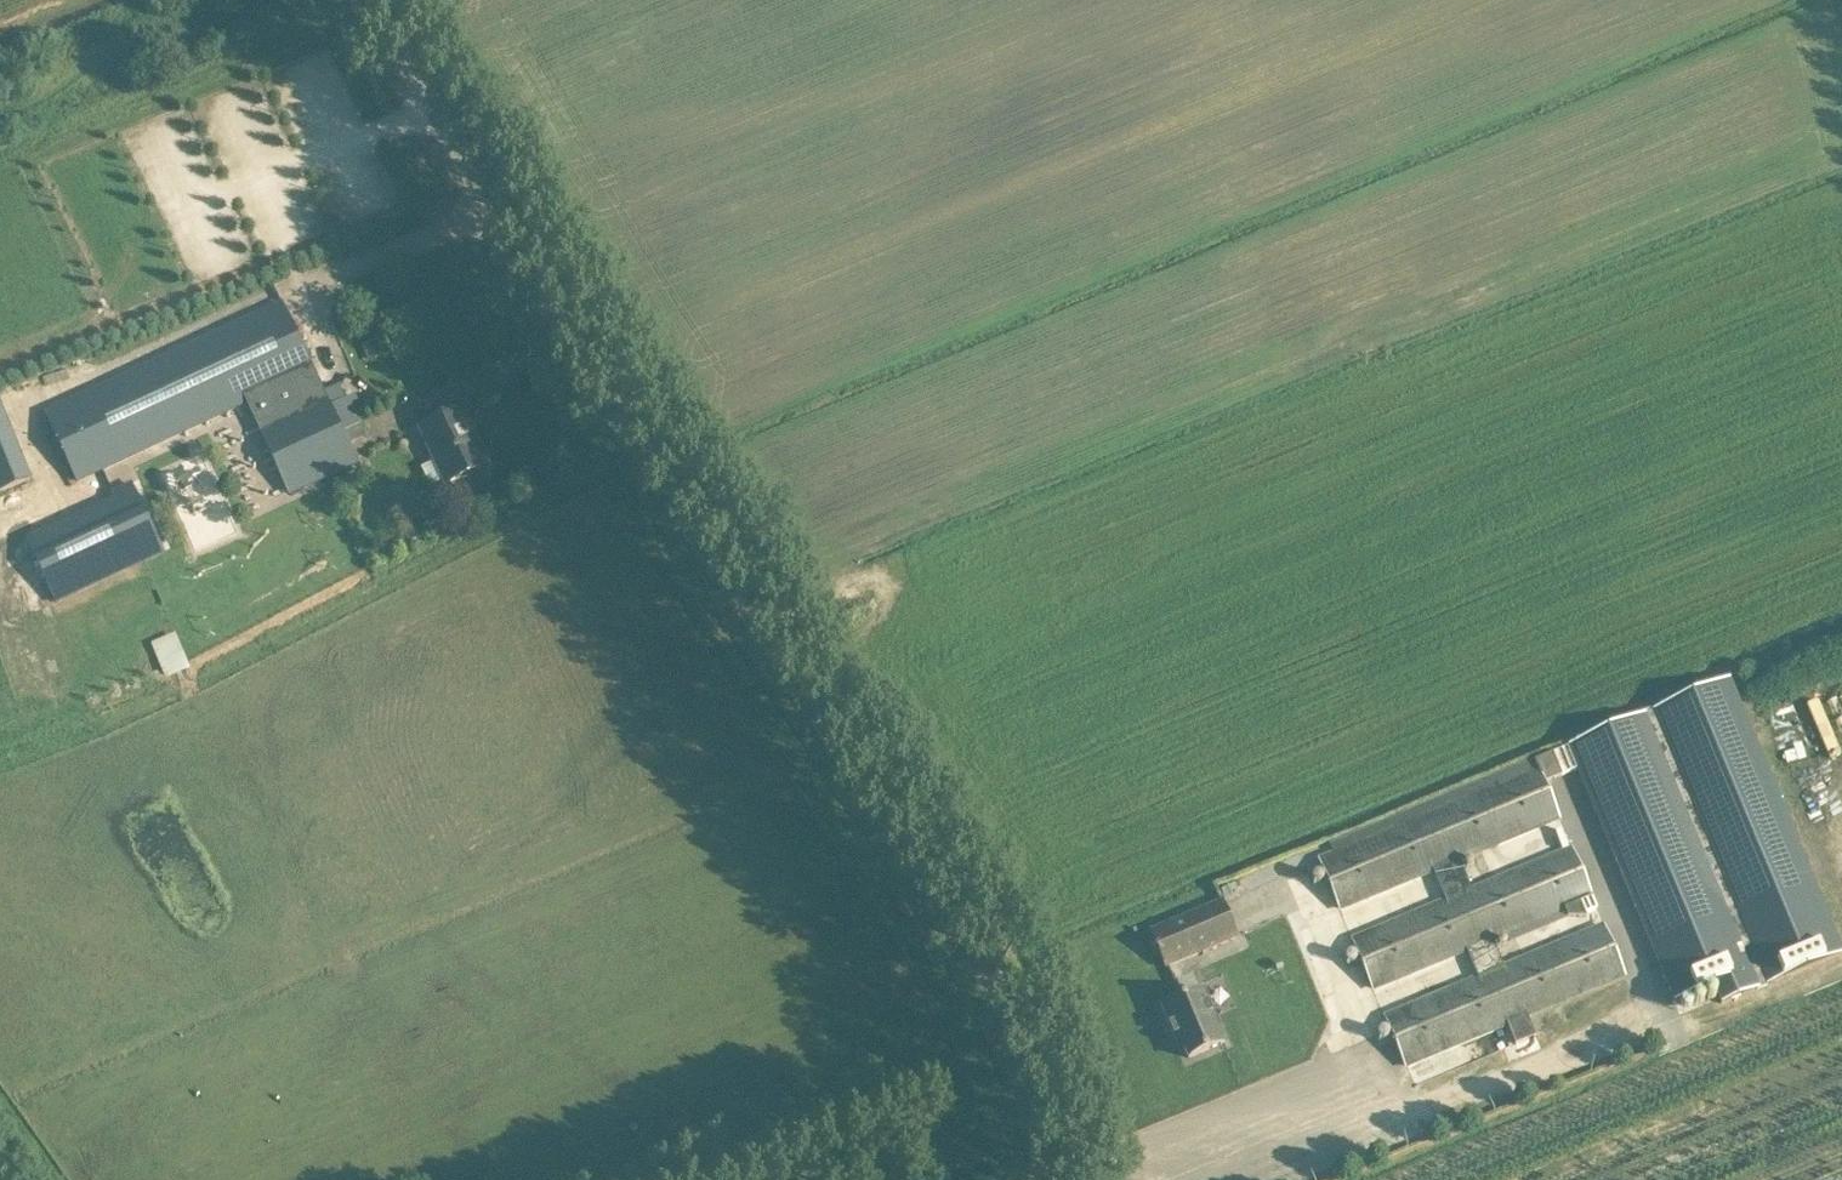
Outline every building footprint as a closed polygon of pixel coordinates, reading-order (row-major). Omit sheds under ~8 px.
[(289,493),(356,462),(282,302),(43,413),(75,482),(246,402),(289,493)] [(0,404),(0,493),(31,481),(0,404)] [(432,486),(445,480),(447,483),(487,464),(461,409),(421,428),(436,460),(423,466),(432,486)] [(163,552),(131,484),(112,492),(119,507),(30,549),(55,602),(163,552)] [(166,676),(187,668),(174,635),(153,644),(166,676)] [(1729,679),(1568,746),(1675,1000),(1713,984),(1721,1003),(1841,952),(1729,679)] [(1334,853),(1319,859),(1340,908),(1433,869),(1447,901),(1353,940),(1373,988),(1466,949),(1478,978),(1385,1017),(1405,1065),(1507,1022),(1516,1043),(1536,1035),(1527,1014),(1624,974),(1604,925),(1504,967),(1492,938),(1506,933),(1509,940),(1568,916),(1587,916),(1585,912),(1597,908),(1572,848),(1473,890),(1459,858),(1559,817),(1544,782),(1562,775),(1552,752),(1330,844),(1334,853)] [(1166,966),(1237,936),(1222,901),(1150,931),(1166,966)] [(1175,1024),(1180,1037),(1189,1057),(1225,1043),(1202,989),(1162,1005),(1170,1025),(1175,1024)]
